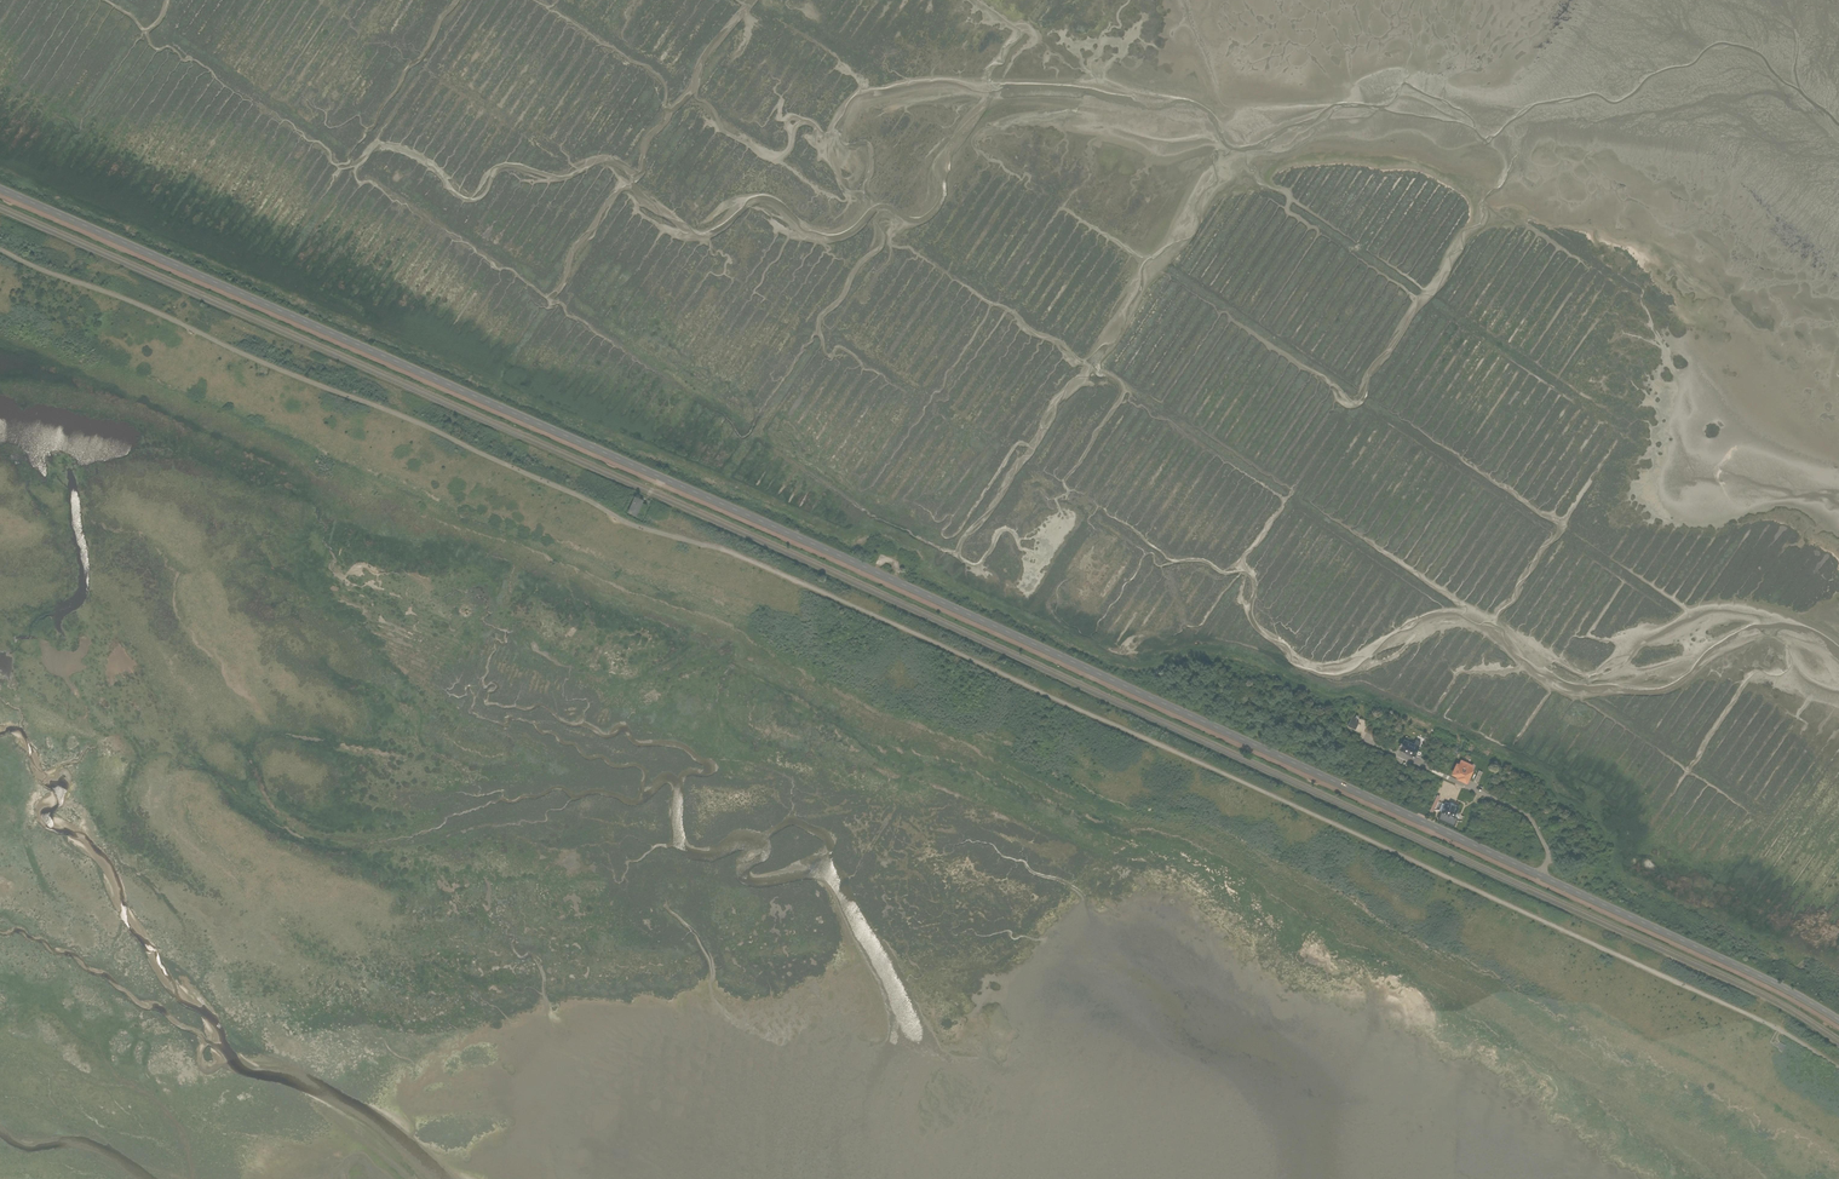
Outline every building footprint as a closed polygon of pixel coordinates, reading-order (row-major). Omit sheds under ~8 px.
[(639,498),(632,514),(640,518),(642,515),(644,516),(649,506),(647,505),(648,502),(639,498)] [(1352,716),(1347,727),(1356,730),(1359,722),(1356,721),(1357,719),(1352,716)] [(1421,734),(1407,728),(1405,732),(1420,738),(1421,734)] [(1421,746),(1405,739),(1400,749),(1406,752),(1405,754),(1416,759),(1421,746)] [(1459,764),(1457,763),(1452,773),(1458,775),(1456,778),(1466,782),(1467,780),(1468,781),(1475,767),(1461,761),(1459,764)] [(1441,798),(1435,796),(1428,812),(1434,815),(1441,798)] [(1460,807),(1446,802),(1438,819),(1455,826),(1460,814),(1457,813),(1460,807)]
